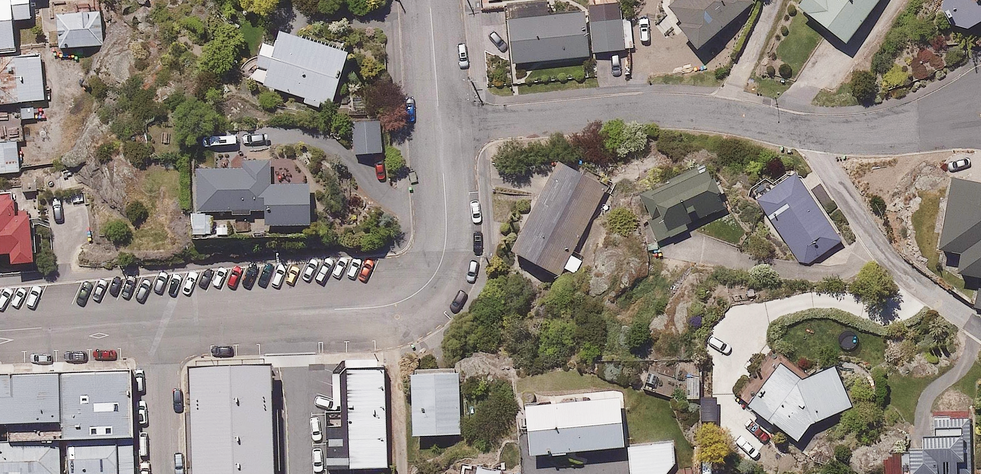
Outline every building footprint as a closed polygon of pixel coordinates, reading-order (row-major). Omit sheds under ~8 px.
[(18,57),(16,21),(33,19),(32,0),(0,0),(0,59),(18,57)] [(697,47),(752,1),(752,0),(673,0),(672,1),(675,5),(673,8),(683,21),(678,25),(697,47)] [(867,0),(791,0),(788,4),(836,41),(867,0)] [(943,40),(970,27),(980,30),(980,0),(923,0),(943,40)] [(590,57),(587,9),(510,14),(513,62),(590,57)] [(101,13),(58,16),(60,53),(103,51),(101,13)] [(633,16),(591,20),(594,51),(636,47),(633,16)] [(334,111),(351,53),(281,34),(276,51),(263,47),(256,70),(270,74),(269,77),(255,73),(251,87),(306,103),(304,109),(322,114),(324,108),(334,111)] [(0,59),(0,107),(46,103),(42,56),(18,57),(0,59)] [(341,116),(342,160),(373,159),(372,115),(341,116)] [(19,175),(17,144),(0,145),(0,177),(19,175)] [(608,183),(558,155),(511,249),(559,275),(564,266),(577,273),(585,258),(572,251),(608,183)] [(705,161),(641,190),(656,216),(648,219),(661,247),(696,231),(690,218),(724,203),(705,161)] [(315,231),(313,186),(275,188),(273,164),(247,165),(247,170),(190,173),(193,241),(216,240),(215,218),(234,217),(234,222),(253,221),(253,217),(265,217),(266,234),(315,231)] [(838,243),(838,234),(796,170),(758,196),(800,259),(811,262),(838,243)] [(954,177),(950,207),(940,206),(934,249),(951,251),(948,275),(980,280),(980,182),(954,177)] [(16,253),(17,265),(38,264),(34,216),(29,217),(29,211),(20,212),(18,201),(15,201),(14,193),(0,194),(0,255),(16,253)] [(759,363),(736,392),(799,441),(814,421),(855,407),(837,361),(808,372),(778,352),(767,368),(759,363)] [(193,369),(198,473),(282,473),(279,366),(193,369)] [(391,369),(348,370),(349,471),(393,470),(391,369)] [(0,375),(0,444),(1,444),(1,431),(71,429),(72,441),(138,439),(136,370),(0,375)] [(465,371),(416,372),(417,435),(466,434),(465,371)] [(722,394),(699,393),(698,421),(721,421),(722,394)] [(624,401),(523,403),(524,452),(625,450),(624,401)] [(912,436),(913,473),(980,472),(978,417),(922,418),(923,435),(912,436)] [(676,462),(675,438),(629,442),(632,473),(667,473),(676,462)] [(0,444),(0,473),(63,473),(62,441),(1,444),(0,444)] [(72,445),(74,473),(137,473),(136,444),(72,445)]
